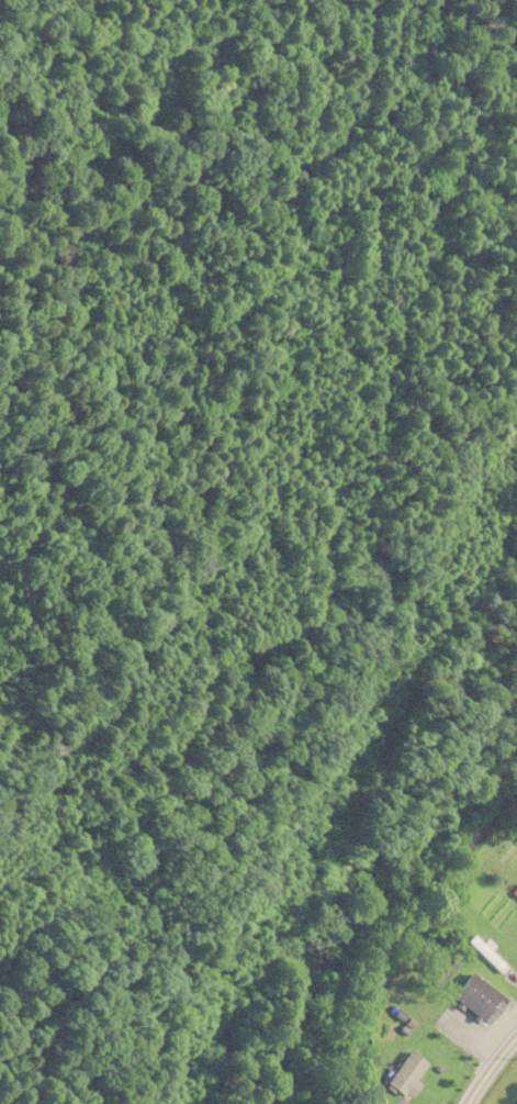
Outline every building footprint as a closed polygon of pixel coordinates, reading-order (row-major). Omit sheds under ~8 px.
[(505,1002),(467,972),(447,997),(486,1027),(505,1002)] [(383,1085),(400,1098),(424,1065),(407,1052),(383,1085)]
